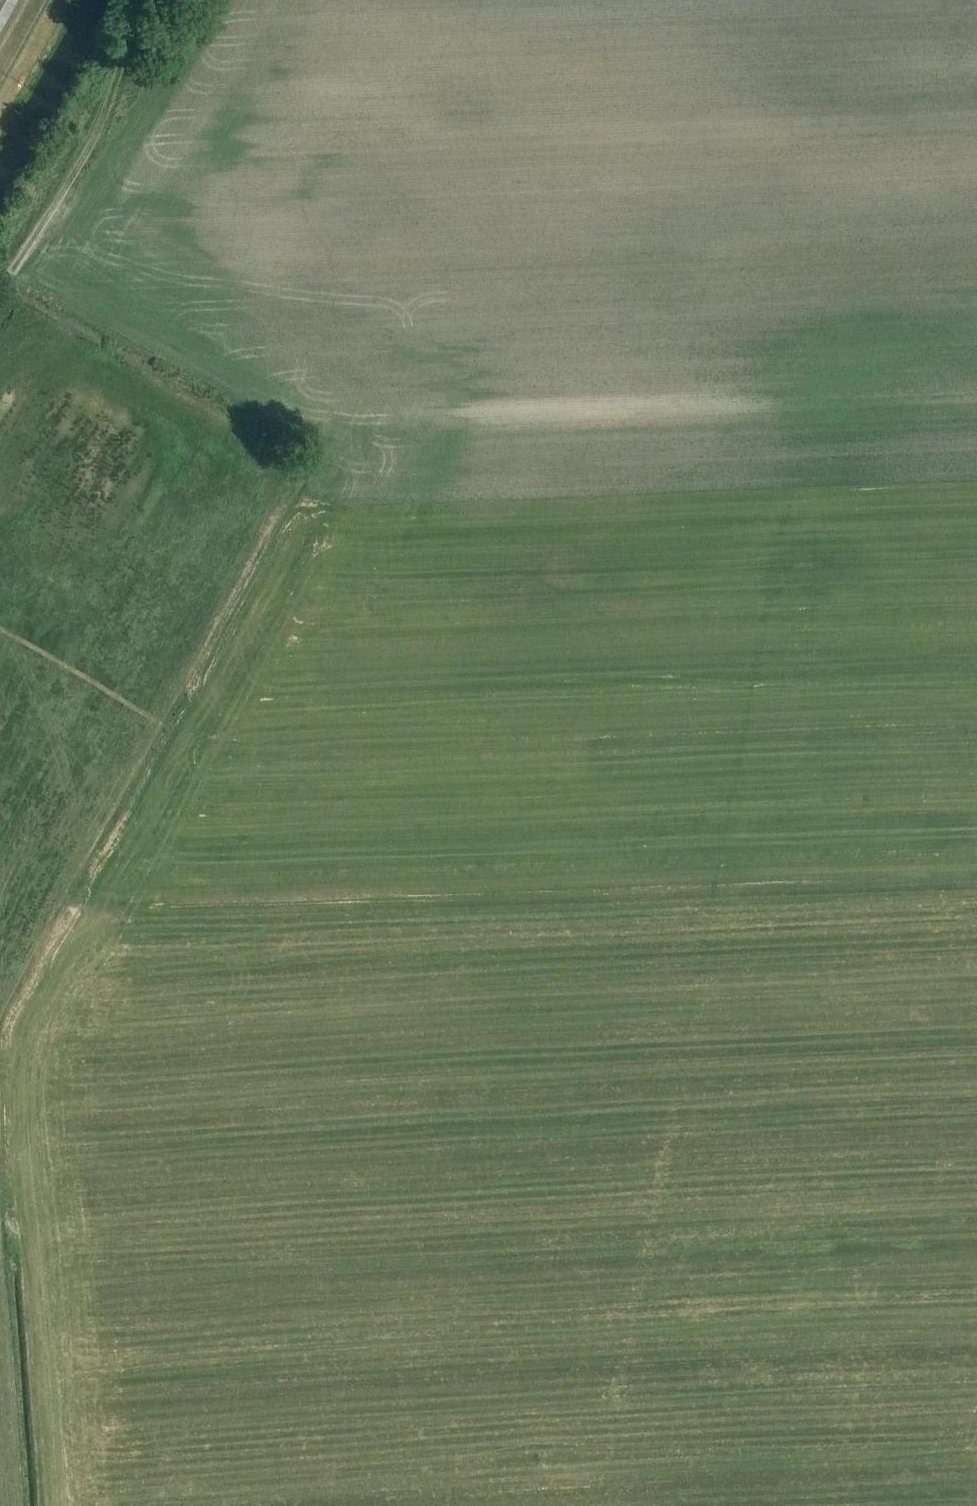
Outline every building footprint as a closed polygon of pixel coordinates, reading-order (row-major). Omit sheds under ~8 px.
[(22,0),(0,0),(0,39),(22,0)]
